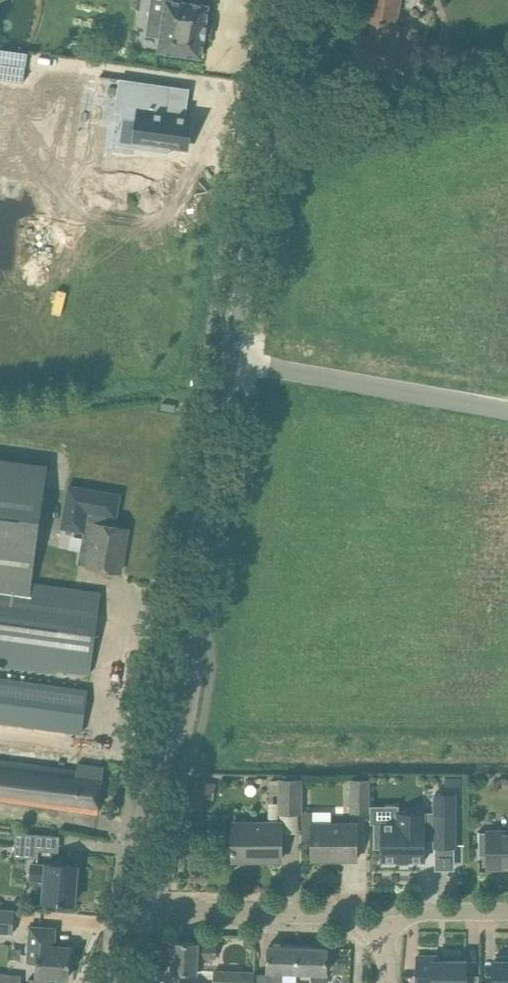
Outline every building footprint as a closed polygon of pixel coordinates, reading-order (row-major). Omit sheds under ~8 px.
[(176,0),(165,0),(163,14),(151,12),(148,34),(161,36),(159,49),(158,49),(158,51),(160,51),(199,56),(199,57),(202,57),(202,55),(204,36),(205,37),(205,35),(204,34),(206,27),(207,27),(207,25),(206,25),(209,7),(209,5),(195,3),(196,0),(179,0),(176,0)] [(396,25),(401,0),(371,0),(367,21),(372,21),(369,36),(360,34),(355,62),(388,68),(393,41),(399,42),(402,27),(396,25)] [(120,78),(115,111),(121,112),(139,115),(134,147),(171,152),(171,146),(187,148),(192,115),(186,114),(167,111),(170,85),(120,78)] [(161,398),(159,409),(170,411),(172,400),(161,398)] [(32,583),(48,470),(0,463),(0,661),(90,673),(101,592),(32,583)] [(69,486),(62,527),(84,531),(88,531),(96,533),(90,566),(101,568),(121,572),(124,551),(122,550),(126,528),(114,526),(116,516),(117,514),(120,494),(69,486)] [(88,691),(0,679),(0,721),(82,732),(88,691)] [(98,813),(104,766),(78,763),(77,771),(0,761),(0,800),(98,813)] [(196,778),(192,794),(211,799),(215,783),(196,778)] [(278,779),(278,812),(300,812),(301,778),(278,779)] [(351,779),(351,811),(369,811),(369,779),(351,779)] [(421,780),(422,798),(435,798),(435,779),(421,780)] [(436,834),(436,847),(454,847),(454,793),(436,793),(436,812),(424,812),(424,811),(398,812),(398,823),(375,823),(375,847),(381,847),(381,860),(400,860),(400,862),(409,862),(409,860),(426,860),(426,834),(436,834)] [(331,811),(312,811),(312,839),(313,855),(341,855),(341,860),(357,860),(357,840),(357,823),(331,823),(331,811)] [(281,860),(281,823),(234,822),(234,847),(232,847),(232,852),(234,852),(234,860),(256,860),(256,857),(279,857),(279,860),(281,860)] [(479,858),(480,858),(480,855),(486,855),(486,858),(488,858),(488,867),(489,867),(489,863),(507,863),(507,831),(488,831),(488,832),(479,832),(479,858)] [(16,832),(14,856),(40,858),(40,851),(40,835),(40,834),(16,832)] [(46,901),(74,903),(77,865),(49,863),(48,866),(33,865),(32,879),(47,881),(46,901)] [(13,933),(15,911),(0,910),(0,932),(13,933)] [(29,926),(26,960),(38,961),(37,975),(49,976),(68,977),(71,947),(54,946),(56,929),(56,928),(54,928),(48,927),(29,926)] [(247,947),(255,947),(255,935),(244,935),(243,943),(247,947)] [(216,957),(217,944),(173,941),(172,971),(198,972),(199,957),(216,957)] [(283,972),(297,972),(298,946),(269,945),(268,971),(270,971),(270,974),(257,973),(257,982),(283,982),(283,972)] [(298,946),(297,972),(312,973),(311,982),(324,982),(325,973),(326,973),(328,948),(298,946)] [(417,982),(466,982),(466,979),(466,975),(466,959),(446,959),(439,959),(439,955),(418,955),(417,982)] [(496,956),(496,960),(493,960),(493,982),(507,982),(507,956),(496,956)] [(214,982),(254,982),(255,972),(255,958),(243,958),(242,972),(215,970),(214,982)] [(22,972),(0,970),(0,982),(21,982),(22,972)]
